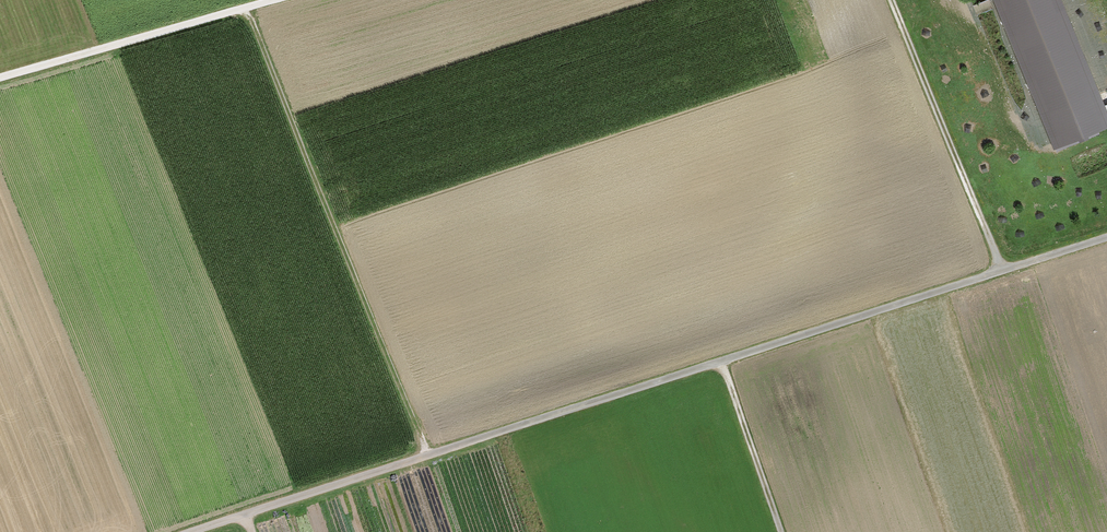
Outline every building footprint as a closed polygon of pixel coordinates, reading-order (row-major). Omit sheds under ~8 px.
[(1054,150),(1106,129),(1106,111),(1062,0),(993,0),(1054,150)]
